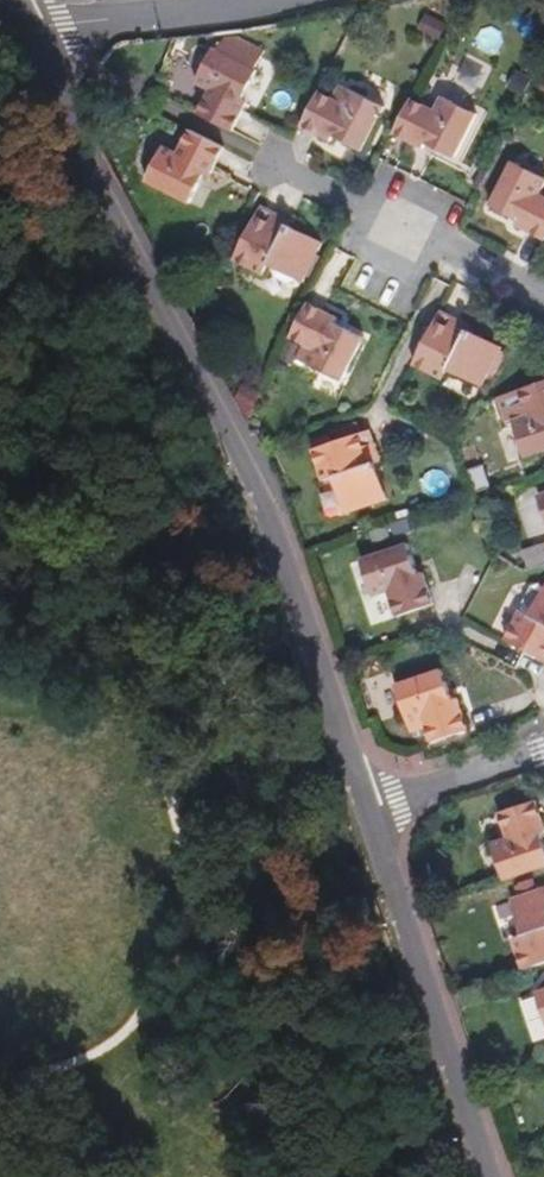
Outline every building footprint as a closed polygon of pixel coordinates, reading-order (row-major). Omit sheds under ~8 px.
[(426,13),(417,29),(440,41),(448,25),(426,13)] [(245,101),(260,72),(257,71),(266,53),(239,38),(237,44),(226,39),(220,52),(214,49),(196,84),(211,92),(198,114),(235,132),(249,103),(245,101)] [(362,154),(386,109),(342,85),(334,100),(319,92),(301,128),(332,144),(335,140),(362,154)] [(456,161),(479,116),(443,97),(436,111),(412,98),(393,135),(425,151),(427,146),(456,161)] [(211,179),(225,149),(189,131),(178,154),(165,147),(146,183),(192,206),(206,177),(211,179)] [(542,195),(543,191),(543,178),(513,163),(491,208),(519,222),(517,227),(543,241),(543,196),(542,195)] [(289,226),(291,221),(261,207),(256,218),(286,232),(289,226)] [(303,285),(324,243),(289,226),(286,232),(256,218),(234,263),(265,278),(270,267),(274,269),(275,281),(287,287),(298,282),(303,285)] [(365,337),(337,323),(340,319),(309,303),(292,338),(305,346),(298,360),(343,383),(365,337)] [(468,332),(471,326),(441,312),(436,322),(466,337),(468,332)] [(484,388),(503,349),(468,332),(466,337),(436,322),(414,367),(446,382),(451,372),(484,388)] [(495,399),(504,426),(515,422),(527,458),(543,453),(543,383),(495,399)] [(383,462),(372,430),(360,434),(371,466),(377,464),(383,462)] [(390,501),(377,464),(371,466),(360,434),(334,443),(332,437),(312,444),(325,484),(335,481),(347,516),(390,501)] [(543,563),(543,544),(522,552),(528,569),(543,563)] [(435,606),(423,572),(419,574),(409,545),(361,561),(374,599),(389,593),(398,619),(435,606)] [(530,616),(522,612),(507,642),(536,656),(543,661),(543,588),(530,616)] [(453,700),(444,670),(397,685),(412,732),(427,728),(432,744),(469,731),(458,698),(453,700)] [(543,836),(543,835),(543,824),(536,801),(500,814),(508,839),(493,844),(506,881),(543,868),(543,839),(543,836)] [(511,901),(524,937),(514,940),(524,970),(543,964),(543,889),(511,901)]
